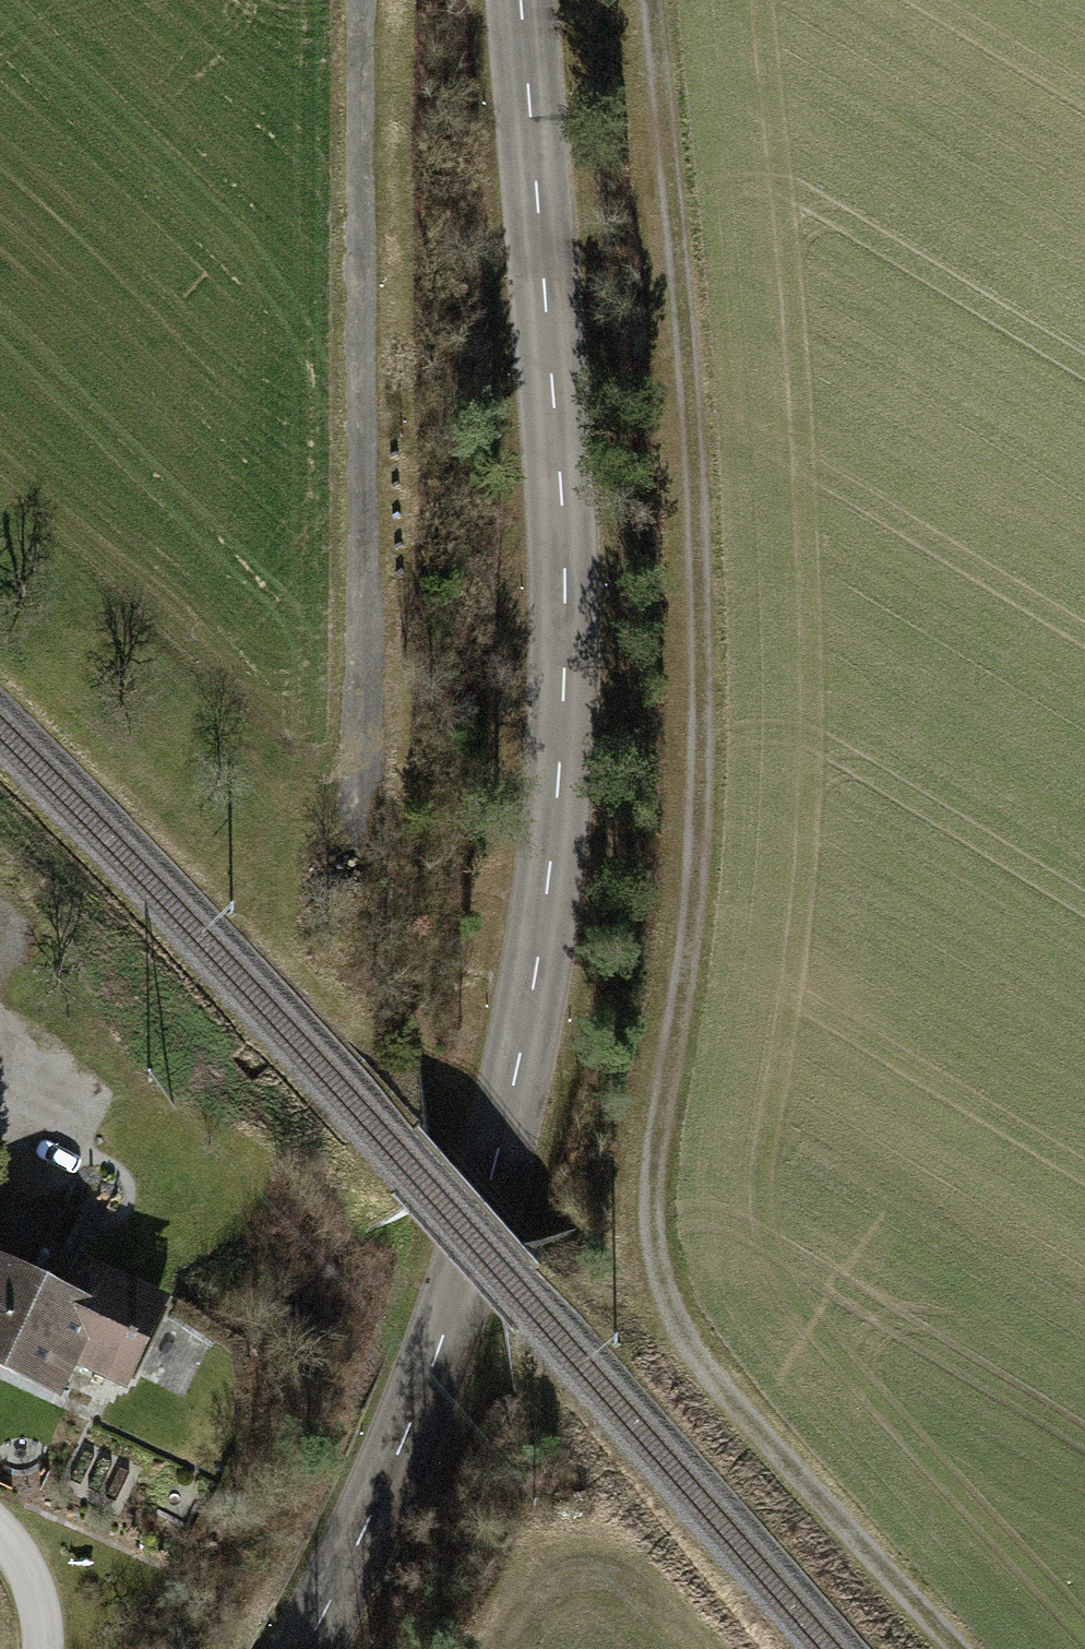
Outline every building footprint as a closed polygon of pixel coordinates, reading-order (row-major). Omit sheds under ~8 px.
[(0,1252),(0,1363),(72,1394),(86,1362),(135,1383),(176,1291),(81,1250),(67,1281),(0,1252)]
